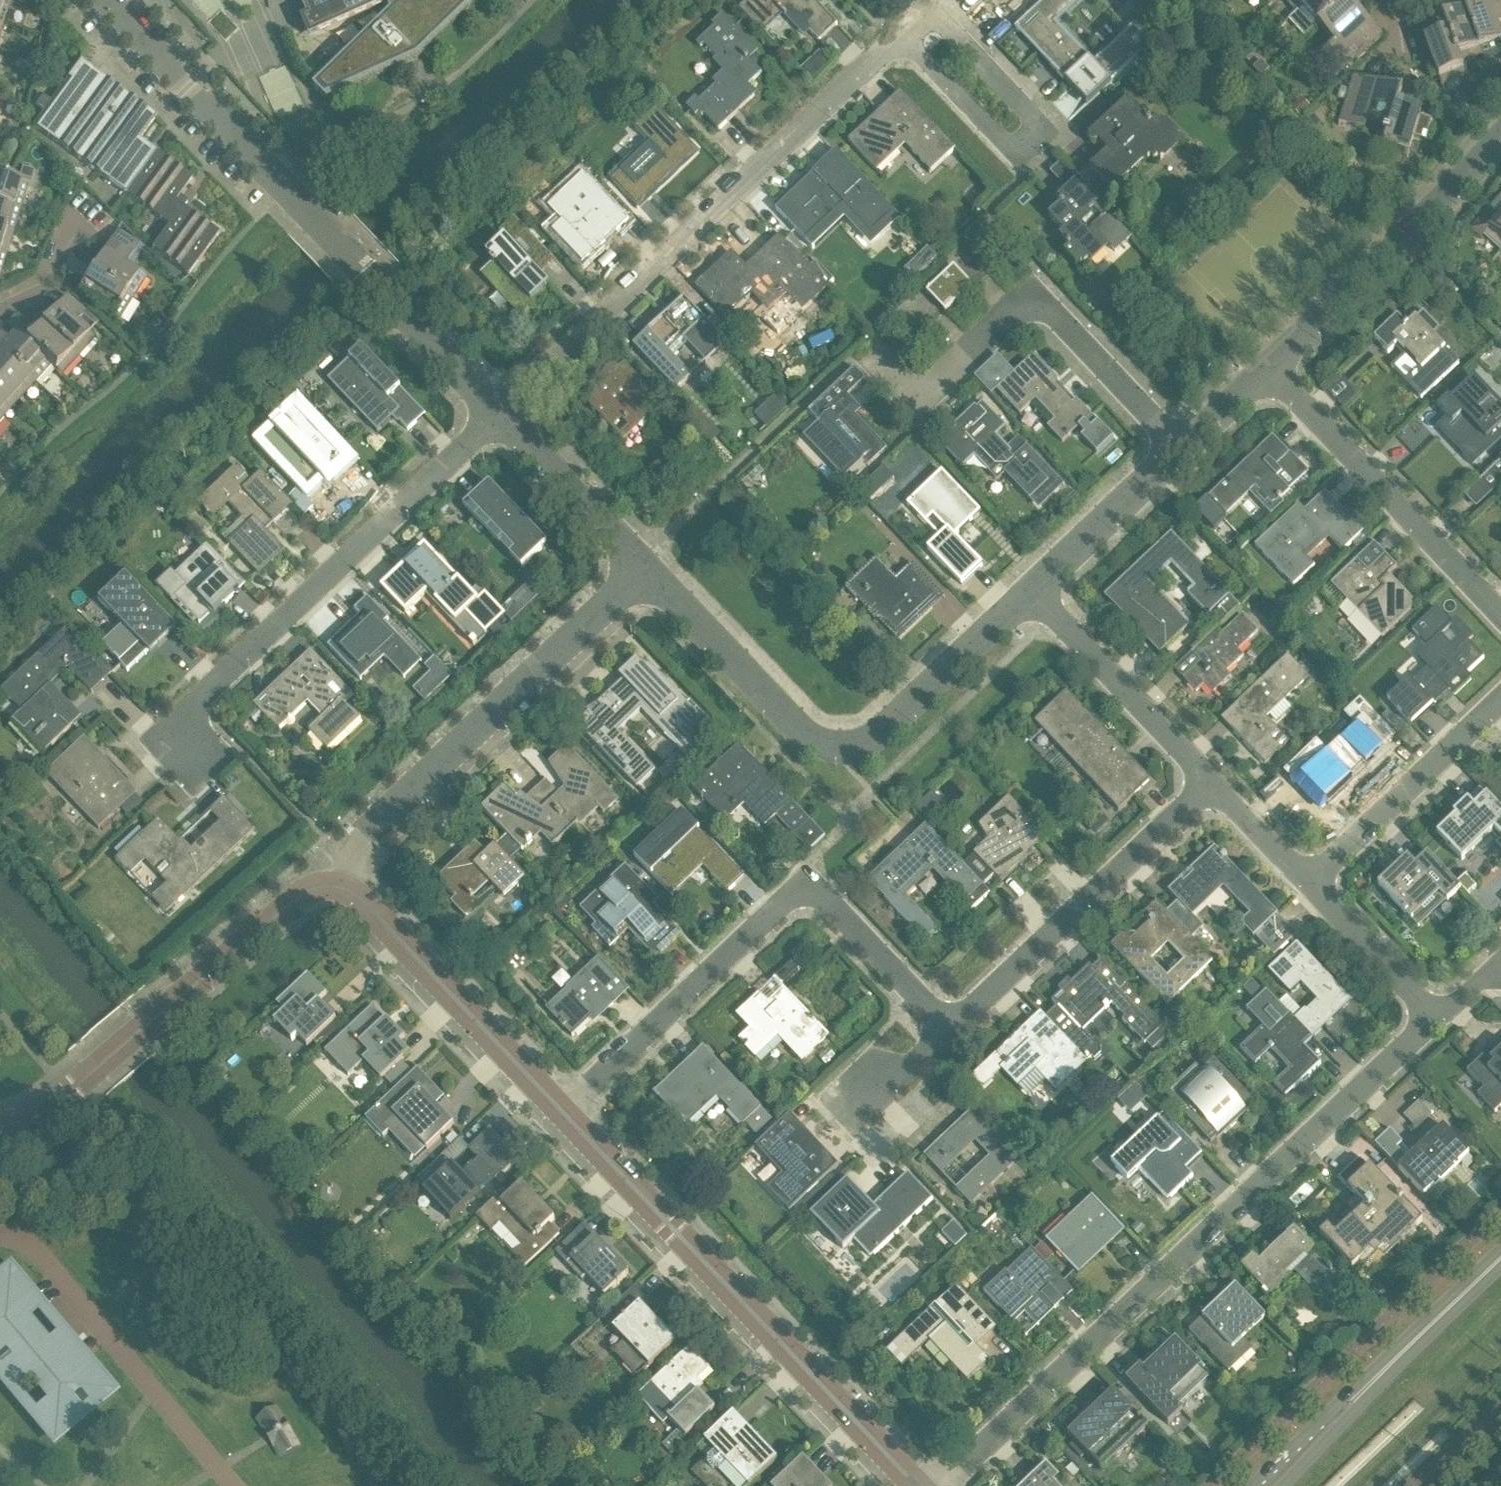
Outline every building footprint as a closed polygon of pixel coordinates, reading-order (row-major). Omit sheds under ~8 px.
[(2,26),(9,3),(0,0),(0,25),(2,26)] [(308,16),(302,19),(310,39),(387,4),(391,12),(314,87),(315,88),(325,99),(364,81),(417,57),(476,0),(301,0),(308,16)] [(741,9),(762,32),(782,13),(793,24),(804,37),(811,31),(819,40),(820,39),(819,38),(827,30),(828,31),(829,30),(828,29),(835,23),(836,24),(837,23),(815,0),(751,0),(741,9)] [(1087,105),(1152,43),(1144,34),(1143,35),(1135,26),(1094,64),(1056,24),(1081,0),(1046,0),(1015,29),(1019,33),(1019,32),(1046,60),(1046,61),(1051,67),(1064,80),(1087,105)] [(1297,12),(1310,0),(1285,0),(1297,12)] [(1319,26),(1318,25),(1345,0),(1310,0),(1297,12),(1290,19),(1307,37),(1319,26)] [(1319,26),(1334,42),(1319,57),(1336,76),(1382,34),(1351,0),(1345,0),(1318,25),(1319,26)] [(1439,7),(1460,63),(1461,63),(1482,55),(1466,9),(1455,13),(1450,0),(1437,0),(1439,7)] [(1466,9),(1482,55),(1500,48),(1500,33),(1498,25),(1500,23),(1500,0),(1491,0),(1466,9)] [(1460,63),(1439,7),(1428,12),(1436,35),(1425,40),(1442,85),(1466,76),(1461,63),(1460,63)] [(686,107),(695,116),(699,113),(702,116),(704,115),(719,130),(754,97),(746,88),(762,73),(747,57),(756,49),(723,14),(715,22),(717,24),(696,44),(701,48),(704,45),(730,72),(699,101),(696,98),(686,107)] [(1166,29),(1158,37),(1167,47),(1176,39),(1166,29)] [(31,104),(42,113),(33,126),(161,220),(175,202),(192,178),(139,139),(157,116),(81,61),(51,101),(39,93),(31,104)] [(1262,61),(1254,69),(1263,77),(1270,69),(1262,61)] [(1417,85),(1392,78),(1390,86),(1355,75),(1354,75),(1354,77),(1339,125),(1346,128),(1347,124),(1365,129),(1367,122),(1378,126),(1389,129),(1382,150),(1407,157),(1413,137),(1425,140),(1432,120),(1420,116),(1421,111),(1410,107),(1417,85)] [(1425,88),(1431,104),(1439,101),(1433,85),(1425,88)] [(902,93),(901,94),(887,107),(890,110),(883,115),(881,113),(850,142),(875,169),(895,149),(896,150),(900,147),(896,143),(900,139),(931,172),(955,149),(902,93)] [(1084,186),(1096,175),(1111,191),(1146,158),(1148,160),(1150,157),(1154,161),(1154,160),(1155,161),(1159,158),(1161,160),(1164,157),(1162,155),(1177,141),(1162,126),(1165,123),(1162,121),(1160,123),(1156,119),(1156,120),(1155,119),(1152,123),(1150,121),(1149,121),(1147,122),(1126,100),(1090,135),(1090,136),(1089,137),(1089,138),(1089,140),(1090,141),(1091,142),(1092,143),(1093,143),(1094,143),(1096,143),(1097,143),(1098,142),(1107,152),(1091,168),(1089,166),(1077,178),(1078,179),(1079,181),(1084,186)] [(617,174),(633,190),(636,187),(645,197),(669,174),(666,171),(672,165),(674,168),(696,148),(657,107),(635,128),(650,143),(617,174)] [(6,130),(17,133),(19,127),(8,123),(6,130)] [(837,152),(833,156),(820,168),(824,171),(818,176),(815,173),(776,210),(832,268),(869,233),(877,241),(901,219),(837,152)] [(1064,161),(1052,168),(1062,183),(1073,175),(1064,161)] [(22,167),(19,177),(31,180),(34,171),(22,167)] [(548,207),(572,232),(561,243),(582,265),(606,243),(595,232),(619,210),(583,173),(548,207)] [(20,209),(27,185),(0,177),(0,203),(20,209)] [(1084,186),(1079,181),(1078,179),(1058,199),(1062,203),(1049,216),(1066,234),(1064,236),(1070,243),(1067,246),(1069,249),(1065,253),(1077,265),(1078,263),(1081,266),(1083,263),(1085,265),(1090,260),(1091,261),(1103,249),(1092,237),(1090,238),(1081,228),(1093,216),(1089,212),(1093,208),(1102,217),(1092,227),(1115,252),(1132,236),(1084,186)] [(1484,233),(1500,249),(1500,197),(1472,229),(1480,237),(1484,233)] [(175,202),(161,220),(169,225),(152,249),(188,275),(219,233),(175,202)] [(13,232),(20,209),(0,203),(0,228),(13,232)] [(555,260),(516,219),(501,233),(508,239),(489,257),(494,262),(492,264),(494,266),(482,276),(483,277),(484,276),(513,307),(526,295),(531,301),(550,284),(534,267),(548,254),(554,261),(555,260)] [(6,255),(13,232),(0,228),(0,253),(6,255)] [(116,231),(90,273),(131,299),(144,277),(125,265),(138,244),(116,231)] [(697,288),(727,319),(757,290),(773,307),(763,317),(762,316),(751,326),(768,344),(828,287),(810,268),(779,236),(753,261),(756,265),(750,271),(732,252),(726,257),(728,259),(697,288)] [(790,236),(785,241),(797,254),(802,249),(790,236)] [(131,299),(90,273),(69,259),(62,270),(83,283),(77,294),(118,319),(131,299)] [(834,281),(817,262),(810,268),(828,287),(834,281)] [(972,288),(971,287),(953,268),(928,291),(947,312),(972,288)] [(1447,289),(1439,282),(1427,294),(1435,302),(1447,289)] [(66,296),(41,324),(77,356),(94,338),(89,333),(97,324),(66,296)] [(686,342),(704,361),(705,360),(724,342),(725,342),(726,341),(685,298),(684,299),(685,300),(672,312),(672,313),(667,319),(666,318),(665,318),(664,317),(634,346),(675,389),(690,374),(673,356),(682,347),(686,342)] [(1398,317),(1374,339),(1388,354),(1398,345),(1422,371),(1445,349),(1433,336),(1440,329),(1424,311),(1416,318),(1408,326),(1406,324),(1405,325),(1398,317)] [(6,325),(14,332),(50,365),(61,375),(77,356),(41,324),(34,332),(15,315),(6,325)] [(34,382),(50,365),(14,332),(7,340),(0,334),(0,351),(34,382)] [(394,416),(408,431),(426,414),(362,347),(349,358),(350,359),(328,380),(377,432),(394,416)] [(18,400),(34,382),(0,351),(0,383),(18,400)] [(1070,435),(1079,427),(1085,434),(1081,437),(1097,453),(1113,438),(1091,415),(1092,415),(1077,399),(1072,403),(1053,383),(1057,379),(1034,354),(1014,372),(1007,364),(998,372),(1006,380),(996,389),(1020,414),(1035,399),(1055,420),(1047,427),(1062,442),(1068,437),(1068,438),(1071,435),(1070,435)] [(829,459),(845,476),(848,472),(849,473),(863,461),(868,466),(887,449),(851,410),(857,405),(848,396),(865,380),(854,368),(813,407),(824,418),(809,431),(833,456),(829,459)] [(612,375),(585,400),(610,427),(622,416),(633,428),(642,420),(644,422),(663,403),(641,380),(629,392),(612,375)] [(1447,416),(1456,406),(1479,431),(1459,450),(1473,465),(1500,438),(1500,434),(1499,432),(1500,431),(1500,428),(1499,426),(1500,424),(1500,408),(1474,380),(1468,385),(1459,376),(1433,401),(1447,416)] [(2,418),(18,400),(0,383),(0,416),(2,418)] [(767,426),(788,406),(776,394),(755,413),(767,426)] [(269,436),(288,457),(283,462),(296,476),(294,478),(309,494),(330,473),(324,467),(346,446),(304,402),(269,436)] [(939,443),(961,465),(974,452),(992,471),(990,472),(996,478),(1004,470),(1039,507),(1064,484),(1047,467),(1027,445),(1019,437),(1005,449),(992,436),(1004,425),(982,402),(963,421),(964,423),(958,429),(956,427),(949,434),(943,440),(942,441),(939,443)] [(711,424),(696,408),(688,416),(703,431),(711,424)] [(1287,456),(1289,454),(1273,436),(1206,499),(1207,500),(1208,500),(1224,516),(1258,484),(1276,504),(1290,491),(1289,490),(1306,474),(1294,461),(1292,462),(1287,456)] [(12,459),(7,466),(15,471),(19,465),(12,459)] [(1500,460),(1481,480),(1493,492),(1500,484),(1500,460)] [(737,481),(745,489),(762,473),(755,465),(737,481)] [(198,503),(213,519),(229,504),(243,519),(223,538),(257,574),(273,559),(271,557),(282,547),(266,531),(275,523),(273,522),(291,505),(261,473),(252,482),(238,468),(221,485),(219,483),(198,503)] [(916,496),(907,504),(909,506),(917,499),(933,516),(947,530),(940,538),(928,549),(946,568),(962,585),(982,565),(955,536),(973,519),(981,511),(974,505),(960,489),(942,471),(938,475),(916,496)] [(489,482),(468,502),(514,551),(509,555),(522,568),(548,543),(489,482)] [(1363,532),(1326,492),(1325,491),(1283,532),(1277,525),(1256,545),(1294,586),(1311,569),(1300,558),(1329,531),(1345,549),(1363,532)] [(1104,595),(1145,638),(1160,654),(1190,625),(1150,583),(1172,562),(1195,587),(1188,594),(1208,615),(1230,595),(1171,532),(1104,595)] [(457,620),(464,614),(465,613),(486,634),(487,633),(490,630),(498,622),(506,615),(502,611),(491,600),(485,593),(485,594),(479,600),(471,592),(469,589),(458,578),(458,579),(455,576),(456,575),(455,575),(445,564),(425,543),(411,556),(402,565),(403,566),(381,587),(393,599),(400,607),(406,613),(426,595),(429,592),(435,599),(436,599),(436,600),(435,600),(439,604),(453,618),(452,619),(456,622),(458,620),(457,620)] [(1331,585),(1370,625),(1382,638),(1417,605),(1389,575),(1397,567),(1375,543),(1331,585)] [(208,544),(175,575),(186,587),(175,597),(177,598),(173,601),(194,623),(197,620),(200,623),(201,622),(200,622),(214,609),(202,597),(203,596),(212,587),(226,602),(226,603),(238,592),(237,591),(244,585),(245,585),(246,584),(208,544)] [(877,557),(849,584),(860,595),(857,598),(870,611),(873,608),(879,615),(876,618),(899,641),(933,609),(930,606),(941,595),(942,594),(915,566),(912,563),(897,578),(877,557)] [(103,644),(111,653),(115,657),(114,657),(128,671),(148,652),(151,655),(177,630),(178,629),(175,627),(175,626),(126,575),(100,601),(123,625),(103,644)] [(502,611),(506,615),(512,622),(520,614),(531,604),(542,594),(532,583),(502,611)] [(1219,626),(1240,606),(1230,595),(1208,615),(1219,626)] [(328,645),(354,673),(367,660),(370,664),(381,653),(403,676),(420,660),(385,622),(388,619),(368,597),(354,609),(360,615),(328,645)] [(1393,696),(1416,721),(1418,720),(1417,719),(1432,705),(1433,706),(1434,705),(1431,702),(1463,671),(1466,674),(1483,658),(1467,641),(1456,651),(1441,636),(1452,625),(1436,608),(1414,630),(1429,646),(1418,656),(1428,667),(1413,682),(1410,680),(1393,696)] [(1201,662),(1193,670),(1183,679),(1196,692),(1205,684),(1214,693),(1231,676),(1227,672),(1244,656),(1238,650),(1258,631),(1242,615),(1222,634),(1217,628),(1192,653),(1201,662)] [(498,622),(490,630),(497,638),(505,630),(498,622)] [(111,675),(100,664),(92,655),(67,629),(2,690),(22,712),(12,722),(43,754),(82,717),(51,685),(68,668),(92,693),(111,675)] [(288,724),(291,724),(293,723),(294,720),(294,718),(293,716),(308,702),(323,718),(310,731),(326,747),(358,716),(343,700),(351,693),(311,651),(254,705),(257,709),(264,716),(278,731),(287,723),(288,724)] [(1246,695),(1246,696),(1254,705),(1232,726),(1267,763),(1289,742),(1266,717),(1309,677),(1288,655),(1246,695)] [(413,688),(425,701),(453,674),(435,656),(425,665),(430,671),(413,688)] [(598,704),(602,708),(593,716),(590,712),(577,724),(649,800),(717,735),(705,722),(708,720),(709,719),(691,699),(690,701),(687,703),(645,659),(641,663),(637,659),(619,676),(623,680),(598,704)] [(1035,722),(1074,764),(1119,810),(1151,780),(1067,691),(1035,722)] [(1355,702),(1345,712),(1357,725),(1328,752),(1316,739),(1285,768),(1293,776),(1290,779),(1295,784),(1297,782),(1306,791),(1311,787),(1328,805),(1354,780),(1351,777),(1364,764),(1367,768),(1386,749),(1383,746),(1396,734),(1366,702),(1360,708),(1355,702)] [(264,716),(257,709),(249,717),(256,724),(264,716)] [(1388,721),(1396,730),(1402,724),(1394,716),(1388,721)] [(70,736),(75,742),(79,738),(74,732),(70,736)] [(62,746),(67,751),(74,744),(69,739),(62,746)] [(72,798),(100,828),(104,832),(113,823),(109,820),(136,794),(124,782),(123,784),(82,740),(49,771),(73,797),(72,798)] [(792,801),(762,769),(740,746),(713,771),(711,770),(704,777),(705,778),(693,790),(721,819),(732,808),(733,808),(738,804),(737,803),(741,799),(766,825),(776,816),(792,801)] [(546,779),(536,789),(573,828),(596,806),(602,813),(617,799),(568,748),(551,764),(564,778),(565,777),(572,784),(561,795),(546,779)] [(573,828),(536,789),(526,799),(529,802),(523,807),(514,800),(515,799),(515,800),(517,797),(508,787),(484,810),(522,851),(533,841),(531,840),(543,829),(557,844),(573,828)] [(160,819),(116,860),(129,874),(146,857),(171,884),(163,892),(176,905),(210,873),(214,877),(269,826),(234,789),(179,840),(160,819)] [(1470,804),(1463,810),(1460,807),(1454,814),(1456,817),(1438,833),(1437,834),(1445,843),(1444,844),(1448,847),(1449,846),(1459,858),(1460,856),(1492,826),(1492,827),(1497,833),(1500,838),(1500,810),(1488,797),(1475,809),(1470,804)] [(980,859),(975,864),(983,872),(988,868),(999,879),(1025,855),(1023,853),(1044,833),(1010,798),(989,818),(981,826),(989,841),(976,855),(980,859)] [(914,808),(926,820),(933,814),(921,802),(914,808)] [(699,863),(718,883),(728,893),(735,885),(726,876),(734,867),(714,846),(711,849),(694,831),(697,828),(683,813),(682,812),(654,838),(647,845),(635,856),(636,857),(664,887),(668,891),(669,892),(699,863)] [(810,819),(809,820),(794,835),(809,851),(825,836),(810,819)] [(867,880),(925,941),(937,929),(904,894),(931,868),(951,888),(947,892),(968,914),(990,893),(925,825),(911,839),(914,843),(910,847),(903,840),(896,846),(900,849),(867,880)] [(486,853),(479,846),(477,844),(468,852),(467,851),(453,864),(455,865),(439,879),(456,897),(451,902),(465,917),(479,904),(473,898),(475,896),(473,894),(488,880),(501,894),(522,874),(495,845),(486,853)] [(1179,903),(1168,914),(1192,939),(1204,927),(1188,910),(1218,882),(1250,915),(1241,923),(1254,937),(1255,936),(1274,956),(1297,935),(1278,914),(1226,858),(1228,856),(1225,853),(1223,855),(1215,847),(1168,891),(1179,903)] [(1379,885),(1412,920),(1419,927),(1420,926),(1417,924),(1445,898),(1448,901),(1460,889),(1427,855),(1416,866),(1407,857),(1407,858),(1407,859),(1380,885),(1379,884),(1379,885)] [(580,908),(596,925),(592,928),(610,948),(619,939),(616,936),(629,924),(641,936),(637,940),(655,958),(681,933),(650,901),(646,905),(637,896),(646,886),(626,865),(580,908)] [(1476,881),(1468,873),(1466,875),(1465,875),(1457,883),(1468,895),(1477,887),(1474,883),(1476,881)] [(553,906),(559,913),(572,901),(566,894),(553,906)] [(1112,946),(1167,1004),(1166,1004),(1167,1005),(1213,961),(1192,939),(1168,914),(1157,902),(1156,903),(1157,903),(1144,916),(1150,922),(1131,940),(1124,933),(1111,945),(1112,947),(1112,946)] [(539,935),(546,941),(556,931),(550,924),(539,935)] [(1305,1009),(1295,1019),(1313,1037),(1352,1000),(1311,957),(1297,943),(1269,970),(1282,984),(1291,993),(1301,983),(1318,1000),(1307,1010),(1305,1009)] [(551,1010),(562,1021),(560,1023),(564,1028),(566,1026),(575,1034),(601,1009),(604,1012),(628,989),(599,958),(567,989),(570,992),(551,1010)] [(1056,1005),(1045,1016),(1088,1061),(1092,1057),(1095,1060),(1101,1054),(1101,1045),(1095,1039),(1091,1042),(1082,1032),(1111,1004),(1125,1018),(1121,1021),(1143,1044),(1163,1025),(1102,960),(1092,969),(1091,968),(1070,988),(1072,990),(1067,994),(1065,992),(1054,1003),(1056,1005)] [(774,979),(781,987),(800,969),(793,961),(774,979)] [(319,1047),(328,1038),(342,1025),(319,1001),(327,993),(308,973),(276,1003),(284,1012),(274,1021),(292,1041),(297,1036),(307,1046),(313,1040),(319,1047)] [(1244,988),(1252,997),(1261,989),(1252,980),(1244,988)] [(1308,1075),(1321,1063),(1309,1050),(1307,1052),(1302,1047),(1304,1045),(1313,1037),(1295,1019),(1291,1014),(1289,1015),(1267,991),(1250,1007),(1250,1008),(1266,1024),(1241,1048),(1256,1064),(1257,1063),(1271,1049),(1290,1069),(1275,1083),(1275,1082),(1274,1083),(1286,1096),(1303,1081),(1301,1079),(1306,1074),(1308,1076),(1308,1075)] [(829,1036),(788,993),(772,1008),(761,996),(740,1016),(739,1017),(750,1029),(739,1039),(754,1055),(777,1033),(802,1060),(828,1036),(829,1037),(829,1036)] [(384,1077),(401,1061),(410,1053),(400,1043),(405,1038),(387,1018),(385,1020),(372,1007),(347,1031),(342,1025),(328,1038),(333,1044),(325,1052),(349,1077),(364,1062),(381,1080),(384,1077)] [(995,1078),(994,1077),(1002,1070),(1018,1087),(1036,1070),(1056,1091),(1058,1090),(1056,1088),(1085,1061),(1086,1063),(1088,1061),(1045,1016),(1044,1015),(1033,1025),(1027,1031),(1024,1034),(1021,1031),(996,1054),(998,1056),(990,1063),(988,1062),(972,1077),(983,1090),(985,1088),(984,1087),(993,1078),(994,1080),(995,1078)] [(1172,1047),(1165,1040),(1156,1049),(1163,1055),(1172,1047)] [(713,1090),(754,1133),(770,1118),(703,1046),(687,1062),(689,1065),(672,1081),(669,1078),(653,1094),(657,1098),(658,1097),(685,1125),(700,1111),(696,1106),(713,1090)] [(1484,1089),(1478,1094),(1495,1112),(1500,1107),(1500,1050),(1497,1054),(1491,1048),(1467,1071),(1484,1089)] [(1165,1094),(1184,1114),(1211,1142),(1223,1130),(1220,1127),(1237,1110),(1241,1114),(1254,1101),(1214,1059),(1201,1071),(1200,1069),(1181,1086),(1178,1082),(1165,1094)] [(401,1061),(384,1077),(396,1089),(366,1118),(366,1119),(367,1118),(383,1135),(383,1136),(383,1137),(401,1120),(427,1148),(426,1149),(427,1150),(454,1124),(445,1115),(445,1116),(433,1104),(442,1096),(444,1098),(445,1097),(433,1085),(418,1070),(419,1069),(418,1068),(413,1073),(401,1061)] [(1137,1083),(1145,1093),(1155,1083),(1146,1074),(1137,1083)] [(1145,1093),(1137,1083),(1120,1099),(1132,1112),(1149,1096),(1145,1093)] [(1404,1115),(1417,1129),(1432,1114),(1419,1101),(1404,1115)] [(976,1142),(990,1157),(956,1189),(971,1205),(972,1204),(972,1203),(1016,1161),(1017,1162),(1018,1161),(973,1113),(962,1123),(961,1122),(935,1146),(936,1147),(926,1157),(942,1174),(976,1142)] [(1158,1119),(1122,1152),(1123,1154),(1113,1163),(1114,1164),(1127,1179),(1129,1181),(1140,1170),(1154,1185),(1168,1200),(1193,1175),(1184,1167),(1190,1161),(1199,1152),(1200,1153),(1201,1152),(1165,1114),(1159,1120),(1158,1119)] [(756,1146),(774,1165),(784,1176),(772,1187),(792,1209),(837,1166),(837,1165),(836,1165),(825,1154),(824,1156),(795,1125),(796,1125),(795,1124),(792,1127),(785,1119),(756,1146)] [(1399,1168),(1399,1169),(1424,1195),(1425,1195),(1434,1187),(1435,1187),(1434,1186),(1459,1162),(1459,1163),(1460,1163),(1460,1162),(1469,1154),(1468,1153),(1469,1153),(1444,1126),(1443,1127),(1443,1126),(1434,1135),(1433,1134),(1411,1154),(1401,1144),(1388,1156),(1399,1168)] [(1390,1128),(1374,1143),(1388,1157),(1388,1156),(1401,1144),(1403,1142),(1390,1128)] [(468,1149),(479,1160),(496,1178),(517,1158),(489,1129),(468,1149)] [(480,1192),(479,1191),(453,1163),(452,1164),(443,1155),(417,1179),(426,1188),(424,1191),(451,1220),(480,1192)] [(1024,1166),(1034,1176),(1044,1167),(1034,1156),(1024,1166)] [(1328,1227),(1320,1235),(1352,1269),(1359,1263),(1364,1268),(1380,1252),(1385,1257),(1392,1251),(1389,1248),(1387,1250),(1385,1248),(1396,1238),(1401,1243),(1423,1222),(1361,1157),(1338,1178),(1366,1206),(1336,1235),(1328,1227)] [(812,1215),(846,1250),(856,1241),(872,1258),(933,1199),(909,1174),(875,1207),(849,1180),(812,1215)] [(477,1216),(479,1219),(490,1230),(500,1221),(535,1258),(558,1236),(548,1225),(554,1220),(521,1185),(509,1196),(504,1191),(477,1216)] [(1047,1241),(1077,1273),(1124,1229),(1094,1197),(1047,1241)] [(968,1236),(954,1221),(942,1232),(956,1247),(968,1236)] [(556,1252),(582,1280),(588,1275),(607,1295),(629,1274),(583,1226),(556,1252)] [(1286,1238),(1260,1264),(1254,1258),(1242,1269),(1270,1299),(1290,1279),(1290,1278),(1295,1273),(1319,1298),(1339,1279),(1294,1231),(1286,1238)] [(1036,1251),(1047,1263),(1055,1256),(1044,1244),(1036,1251)] [(985,1291),(1010,1317),(1014,1322),(1025,1311),(1037,1323),(1054,1307),(1055,1308),(1064,1300),(1062,1299),(1072,1290),(1034,1250),(1009,1275),(1006,1271),(985,1291)] [(0,1272),(0,1389),(52,1452),(120,1396),(71,1337),(33,1291),(10,1264),(0,1272)] [(604,1317),(626,1340),(613,1352),(638,1378),(675,1343),(651,1317),(661,1308),(638,1284),(604,1317)] [(1243,1339),(1254,1330),(1266,1318),(1236,1286),(1189,1330),(1229,1372),(1253,1349),(1243,1339)] [(983,1313),(973,1302),(960,1289),(940,1308),(936,1304),(887,1351),(902,1367),(929,1341),(968,1381),(990,1361),(973,1343),(978,1339),(981,1341),(996,1327),(983,1313)] [(973,1302),(983,1313),(989,1307),(979,1297),(973,1302)] [(1126,1379),(1168,1423),(1182,1410),(1178,1406),(1210,1375),(1177,1341),(1158,1359),(1152,1354),(1126,1379)] [(638,1397),(664,1424),(669,1419),(679,1429),(663,1445),(669,1451),(676,1445),(673,1443),(683,1433),(686,1437),(715,1409),(698,1391),(696,1394),(690,1387),(710,1368),(690,1347),(638,1397)] [(1103,1470),(1138,1436),(1148,1426),(1114,1390),(1113,1391),(1114,1392),(1099,1406),(1098,1405),(1097,1406),(1098,1407),(1070,1433),(1069,1433),(1068,1433),(1103,1470)] [(276,1409),(260,1419),(281,1455),(297,1445),(276,1409)] [(776,1461),(754,1437),(750,1441),(729,1418),(698,1447),(699,1448),(700,1447),(708,1456),(693,1471),(694,1472),(695,1470),(710,1485),(714,1485),(716,1484),(718,1485),(750,1485),(776,1461)] [(802,1459),(773,1485),(827,1485),(802,1459)] [(1054,1481),(1060,1476),(1046,1462),(1021,1485),(1059,1485),(1054,1481)]
